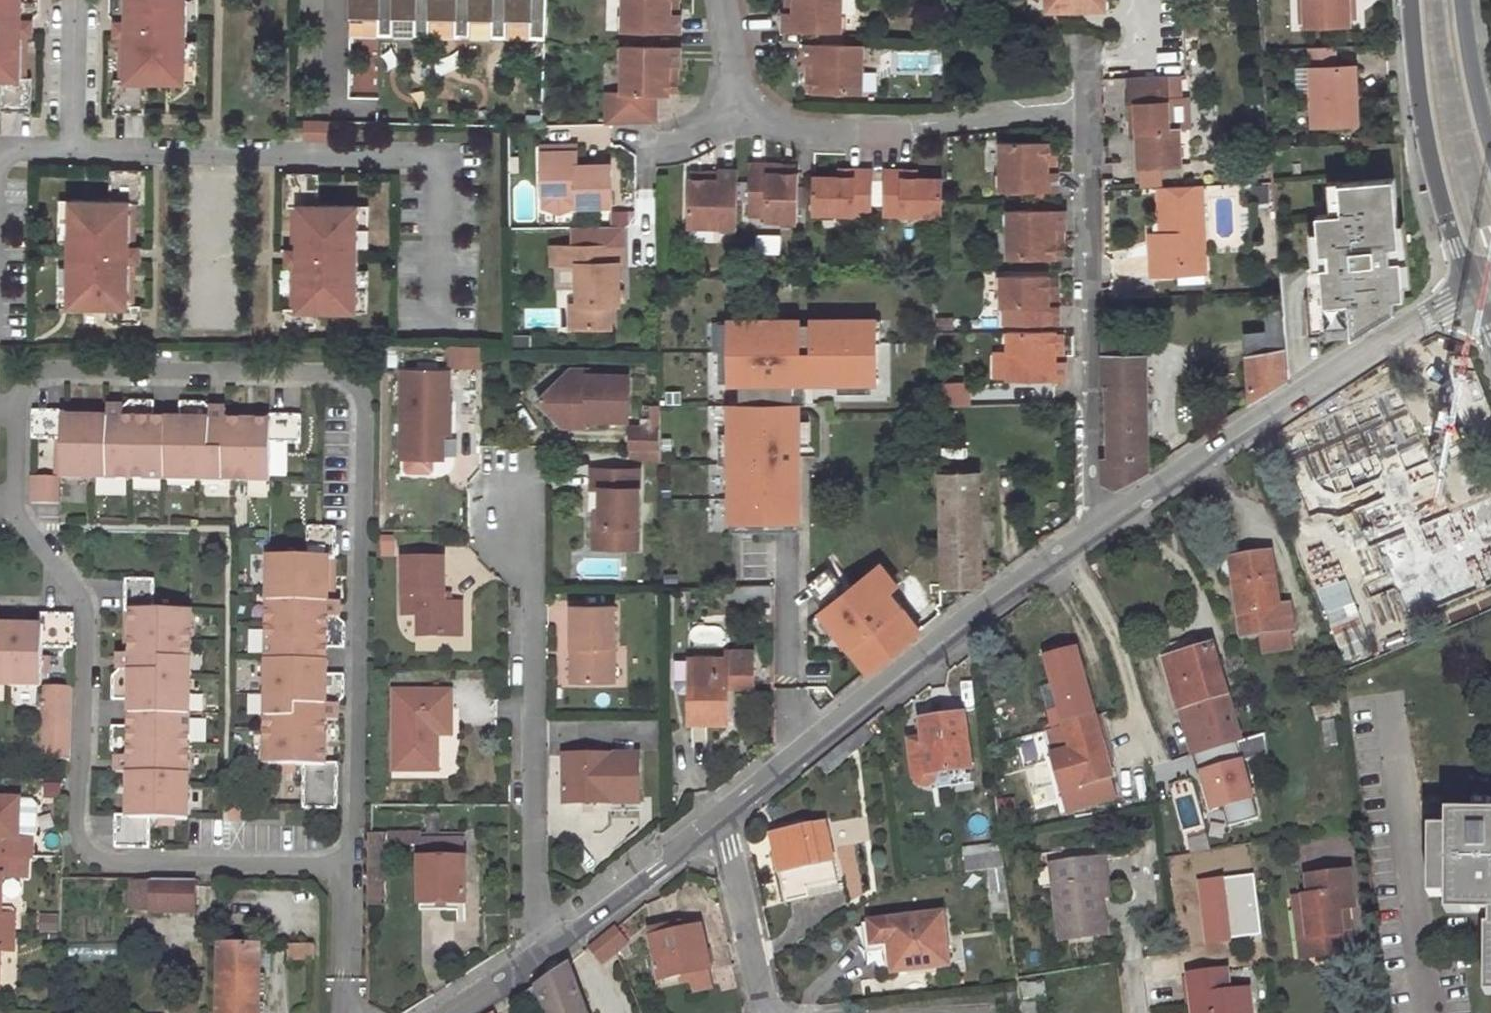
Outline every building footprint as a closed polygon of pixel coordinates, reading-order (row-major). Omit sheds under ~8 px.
[(0,81),(0,100),(0,112),(30,112),(31,79),(26,79),(20,79),(21,36),(27,36),(33,36),(33,21),(39,15),(39,0),(0,0),(0,81)] [(114,113),(144,114),(144,83),(186,83),(187,41),(187,18),(199,18),(199,0),(110,0),(109,16),(114,22),(114,37),(120,38),(126,38),(125,80),(119,80),(114,80),(114,113)] [(348,34),(546,38),(547,0),(349,0),(348,34)] [(624,31),(681,32),(681,14),(679,14),(670,14),(671,0),(625,0),(624,31)] [(679,14),(679,0),(671,0),(670,14),(679,14)] [(791,14),(784,15),(783,15),(783,30),(804,32),(839,32),(839,0),(792,0),(791,14)] [(1307,28),(1307,32),(1349,30),(1349,23),(1348,0),(1305,0),(1307,28)] [(187,41),(186,83),(196,84),(197,42),(187,41)] [(861,46),(804,44),(804,63),(807,63),(814,63),(813,90),(813,93),(860,94),(861,46)] [(680,47),(623,45),(621,92),(608,92),(609,121),(654,123),(654,94),(667,94),(667,92),(668,66),(676,67),(680,67),(680,47)] [(1320,70),(1310,70),(1311,92),(1313,127),(1357,125),(1355,68),(1345,69),(1344,51),(1320,51),(1320,70)] [(668,66),(667,92),(675,92),(676,67),(668,66)] [(1298,93),(1311,92),(1310,70),(1297,70),(1298,93)] [(1128,77),(1128,102),(1135,102),(1155,101),(1155,76),(1128,77)] [(1137,167),(1180,166),(1179,129),(1169,130),(1167,76),(1155,76),(1155,101),(1135,102),(1136,130),(1137,167)] [(328,122),(303,122),(303,141),(328,141),(328,122)] [(1046,143),(999,144),(999,191),(1056,191),(1056,173),(1054,173),(1046,172),(1046,148),(1046,143)] [(1054,173),(1054,148),(1046,148),(1046,172),(1054,173)] [(577,151),(541,150),(540,158),(577,158),(577,151)] [(611,170),(577,170),(577,158),(540,158),(540,199),(574,200),(574,214),(611,214),(611,170)] [(141,171),(111,171),(110,202),(69,201),(68,243),(68,265),(67,307),(107,308),(107,323),(138,323),(138,306),(133,306),(128,306),(128,263),(134,263),(140,263),(140,247),(134,247),(129,247),(130,205),(135,205),(140,205),(141,171)] [(714,182),(688,182),(685,182),(685,229),(731,230),(732,171),(714,171),(714,174),(714,182)] [(791,230),(792,183),(787,183),(761,182),(762,172),(745,171),(745,224),(760,224),(761,229),(791,230)] [(808,215),(866,216),(867,171),(849,171),(849,180),(835,179),(834,179),(809,179),(808,215)] [(842,171),(834,171),(834,179),(835,179),(849,180),(849,171),(842,171)] [(879,216),(931,215),(936,215),(937,181),(913,181),(897,181),(897,172),(897,171),(879,171),(879,216)] [(897,181),(913,181),(913,171),(897,171),(897,172),(897,181)] [(787,172),(762,172),(761,182),(787,183),(787,172)] [(319,173),(289,173),(288,207),(293,207),(299,207),(298,249),(292,249),(286,249),(286,265),(292,265),(297,265),(296,307),(291,308),(286,308),(285,325),(316,325),(316,311),(357,311),(358,269),(358,247),(359,205),(319,204),(319,173)] [(1330,261),(1321,262),(1326,323),(1351,322),(1351,331),(1352,335),(1395,308),(1394,296),(1404,295),(1404,283),(1399,218),(1395,173),(1341,176),(1342,193),(1331,194),(1332,208),(1317,209),(1319,226),(1320,248),(1329,248),(1330,261)] [(714,174),(688,174),(688,182),(714,182),(714,174)] [(1341,176),(1329,177),(1331,194),(1342,193),(1341,176)] [(1159,187),(1161,232),(1162,245),(1151,245),(1152,275),(1179,273),(1185,264),(1207,263),(1204,184),(1159,187)] [(69,201),(59,201),(58,243),(68,243),(69,201)] [(359,205),(358,247),(368,247),(369,205),(359,205)] [(1064,211),(1007,211),(1006,258),(1054,258),(1053,253),(1053,229),(1061,228),(1064,228),(1064,211)] [(1404,283),(1412,282),(1407,218),(1399,218),(1404,283)] [(1319,226),(1310,227),(1313,262),(1321,262),(1330,261),(1329,248),(1320,248),(1319,226)] [(1061,252),(1061,228),(1053,229),(1053,253),(1061,252)] [(1162,245),(1161,232),(1150,233),(1151,245),(1162,245)] [(571,272),(572,252),(554,252),(553,271),(571,272)] [(577,272),(578,309),(571,309),(571,334),(609,335),(609,311),(617,311),(618,272),(623,271),(622,253),(572,252),(571,272),(577,272)] [(1185,264),(1179,273),(1208,272),(1207,263),(1185,264)] [(68,265),(58,265),(56,307),(67,307),(68,265)] [(358,269),(357,311),(367,311),(368,269),(358,269)] [(1046,277),(999,278),(999,308),(1003,308),(1004,326),(1056,325),(1056,306),(1047,305),(1046,280),(1046,277)] [(1046,280),(1047,305),(1056,306),(1055,280),(1046,280)] [(1268,331),(1245,334),(1250,401),(1288,377),(1283,312),(1266,313),(1268,331)] [(728,320),(728,382),(736,382),(791,381),(872,379),(871,318),(728,320)] [(1326,323),(1326,333),(1351,331),(1351,322),(1326,323)] [(718,350),(718,325),(706,325),(706,351),(718,350)] [(1053,332),(1006,332),(1006,353),(1007,378),(1007,381),(1054,381),(1053,362),(1053,336),(1053,332)] [(1138,355),(1138,335),(1099,336),(1099,355),(1101,355),(1138,355)] [(445,351),(446,368),(477,366),(476,349),(445,351)] [(1147,470),(1144,355),(1138,355),(1101,355),(1102,385),(1106,385),(1107,456),(1103,457),(1103,482),(1116,486),(1147,470)] [(446,420),(448,370),(399,368),(396,455),(432,457),(434,419),(446,420)] [(585,424),(627,424),(627,380),(588,379),(588,374),(571,373),(570,388),(554,388),(537,402),(562,431),(569,423),(585,424)] [(791,381),(736,382),(737,405),(791,404),(791,381)] [(61,479),(268,481),(268,442),(298,441),(298,414),(267,414),(266,421),(226,420),(226,413),(216,413),(203,402),(182,402),(182,420),(151,420),(150,402),(130,401),(122,407),(106,407),(106,412),(106,419),(65,419),(65,412),(32,412),(32,440),(55,440),(61,440),(61,479)] [(727,530),(799,529),(797,404),(791,404),(737,405),(725,405),(727,530)] [(434,419),(432,457),(441,457),(441,433),(447,433),(448,420),(446,420),(434,419)] [(562,431),(585,431),(585,424),(569,423),(562,431)] [(658,432),(627,431),(626,452),(658,453),(658,432)] [(1378,466),(1323,469),(1327,541),(1381,538),(1378,466)] [(597,494),(597,515),(597,530),(589,530),(589,551),(636,551),(637,473),(590,472),(590,493),(597,494)] [(939,474),(940,494),(977,493),(976,473),(939,474)] [(32,505),(61,505),(61,479),(55,479),(32,479),(32,505)] [(942,587),(979,582),(977,493),(940,494),(942,587)] [(268,556),(269,764),(281,764),(298,765),(307,765),(306,809),(339,809),(339,764),(327,764),(327,722),(339,722),(339,706),(344,701),(345,678),(327,677),(327,648),(345,648),(345,625),(339,618),(339,603),(334,603),(328,603),(328,559),(334,559),(334,526),(307,526),(307,557),(268,556)] [(1279,604),(1271,553),(1231,558),(1233,573),(1243,637),(1293,629),(1289,603),(1279,604)] [(399,558),(398,614),(414,614),(414,636),(439,636),(440,620),(457,621),(458,602),(446,602),(440,602),(440,594),(440,558),(399,558)] [(1223,574),(1233,573),(1231,558),(1222,560),(1223,574)] [(887,590),(895,584),(878,563),(845,590),(823,607),(818,611),(835,632),(887,590)] [(826,566),(804,584),(823,607),(845,590),(826,566)] [(130,699),(130,728),(118,728),(113,728),(113,752),(118,757),(118,773),(129,773),(128,815),(117,815),(117,848),(152,848),(152,818),(162,818),(178,818),(191,818),(192,610),(154,609),(154,580),(127,580),(127,612),(131,612),(131,655),(126,654),(119,654),(119,671),(114,675),(114,699),(130,699)] [(724,586),(724,600),(771,598),(771,585),(724,586)] [(899,605),(887,590),(835,632),(847,647),(899,605)] [(919,629),(899,605),(847,647),(867,671),(919,629)] [(568,610),(568,652),(575,652),(575,687),(610,688),(610,610),(568,610)] [(3,687),(38,687),(38,677),(38,658),(38,649),(69,649),(70,616),(38,615),(38,627),(0,627),(0,687),(3,687)] [(439,636),(457,636),(457,621),(440,620),(439,636)] [(1242,740),(1211,647),(1199,651),(1194,638),(1162,648),(1182,711),(1197,706),(1211,750),(1242,740)] [(1052,679),(1058,704),(1048,706),(1054,727),(1054,728),(1093,718),(1095,717),(1095,715),(1077,650),(1047,659),(1052,679)] [(725,659),(688,660),(677,660),(677,686),(687,685),(687,723),(725,722),(725,687),(725,678),(725,677),(735,678),(735,687),(750,687),(749,653),(725,653),(725,659)] [(725,687),(735,687),(735,678),(725,677),(725,678),(725,687)] [(1052,679),(1039,683),(1045,707),(1048,706),(1058,704),(1052,679)] [(38,687),(37,759),(68,759),(69,687),(38,687)] [(391,690),(391,770),(435,770),(435,750),(430,750),(430,744),(435,744),(435,733),(435,725),(448,725),(448,690),(391,690)] [(1197,706),(1182,711),(1196,755),(1211,750),(1197,706)] [(970,768),(964,714),(920,720),(922,734),(907,736),(913,778),(915,783),(918,785),(926,787),(930,785),(933,783),(934,780),(935,773),(970,768)] [(1054,728),(1070,787),(1108,777),(1093,718),(1054,728)] [(636,756),(608,757),(564,757),(564,802),(636,801),(636,756)] [(281,773),(298,773),(298,765),(281,764),(281,773)] [(1192,793),(1171,798),(1180,835),(1201,830),(1192,793)] [(29,856),(30,839),(17,838),(18,799),(0,799),(0,856),(6,856),(29,856)] [(248,819),(248,800),(232,799),(232,819),(248,819)] [(1280,803),(1205,814),(1211,849),(1286,837),(1280,803)] [(1451,806),(1451,824),(1435,824),(1434,890),(1451,891),(1451,908),(1490,909),(1490,806),(1451,806)] [(162,826),(178,826),(178,818),(162,818),(162,826)] [(837,880),(825,824),(773,836),(788,902),(810,897),(808,886),(837,880)] [(387,867),(387,834),(370,834),(370,867),(387,867)] [(1000,842),(961,847),(964,871),(990,868),(1003,866),(1000,842)] [(463,922),(463,858),(421,858),(421,903),(441,904),(441,911),(454,911),(454,921),(463,922)] [(1103,861),(1052,868),(1062,940),(1106,934),(1101,898),(1099,884),(1106,883),(1103,861)] [(990,868),(993,893),(1006,891),(1003,866),(990,868)] [(131,880),(130,912),(150,913),(151,881),(131,880)] [(151,881),(150,913),(193,914),(193,882),(151,881)] [(1099,884),(1101,898),(1108,897),(1106,883),(1099,884)] [(1351,891),(1293,898),(1297,938),(1311,937),(1314,955),(1350,951),(1345,908),(1353,907),(1351,891)] [(949,963),(943,912),(870,921),(873,944),(891,942),(894,970),(949,963)] [(12,932),(12,914),(0,914),(0,931),(12,932)] [(626,937),(615,925),(614,924),(609,929),(616,946),(626,937)] [(711,968),(702,928),(652,940),(662,980),(711,968)] [(609,929),(592,945),(603,957),(616,946),(609,929)] [(12,949),(12,932),(0,931),(0,948),(12,949)] [(1311,937),(1297,938),(1300,957),(1314,955),(1311,937)] [(220,946),(219,977),(218,1012),(258,1012),(259,977),(260,946),(220,946)] [(306,959),(306,946),(291,946),(291,959),(306,959)] [(568,962),(543,980),(518,996),(523,1010),(543,998),(549,1012),(589,1012),(568,962)] [(1247,990),(1229,992),(1226,972),(1189,976),(1194,1012),(1250,1012),(1247,990)]
